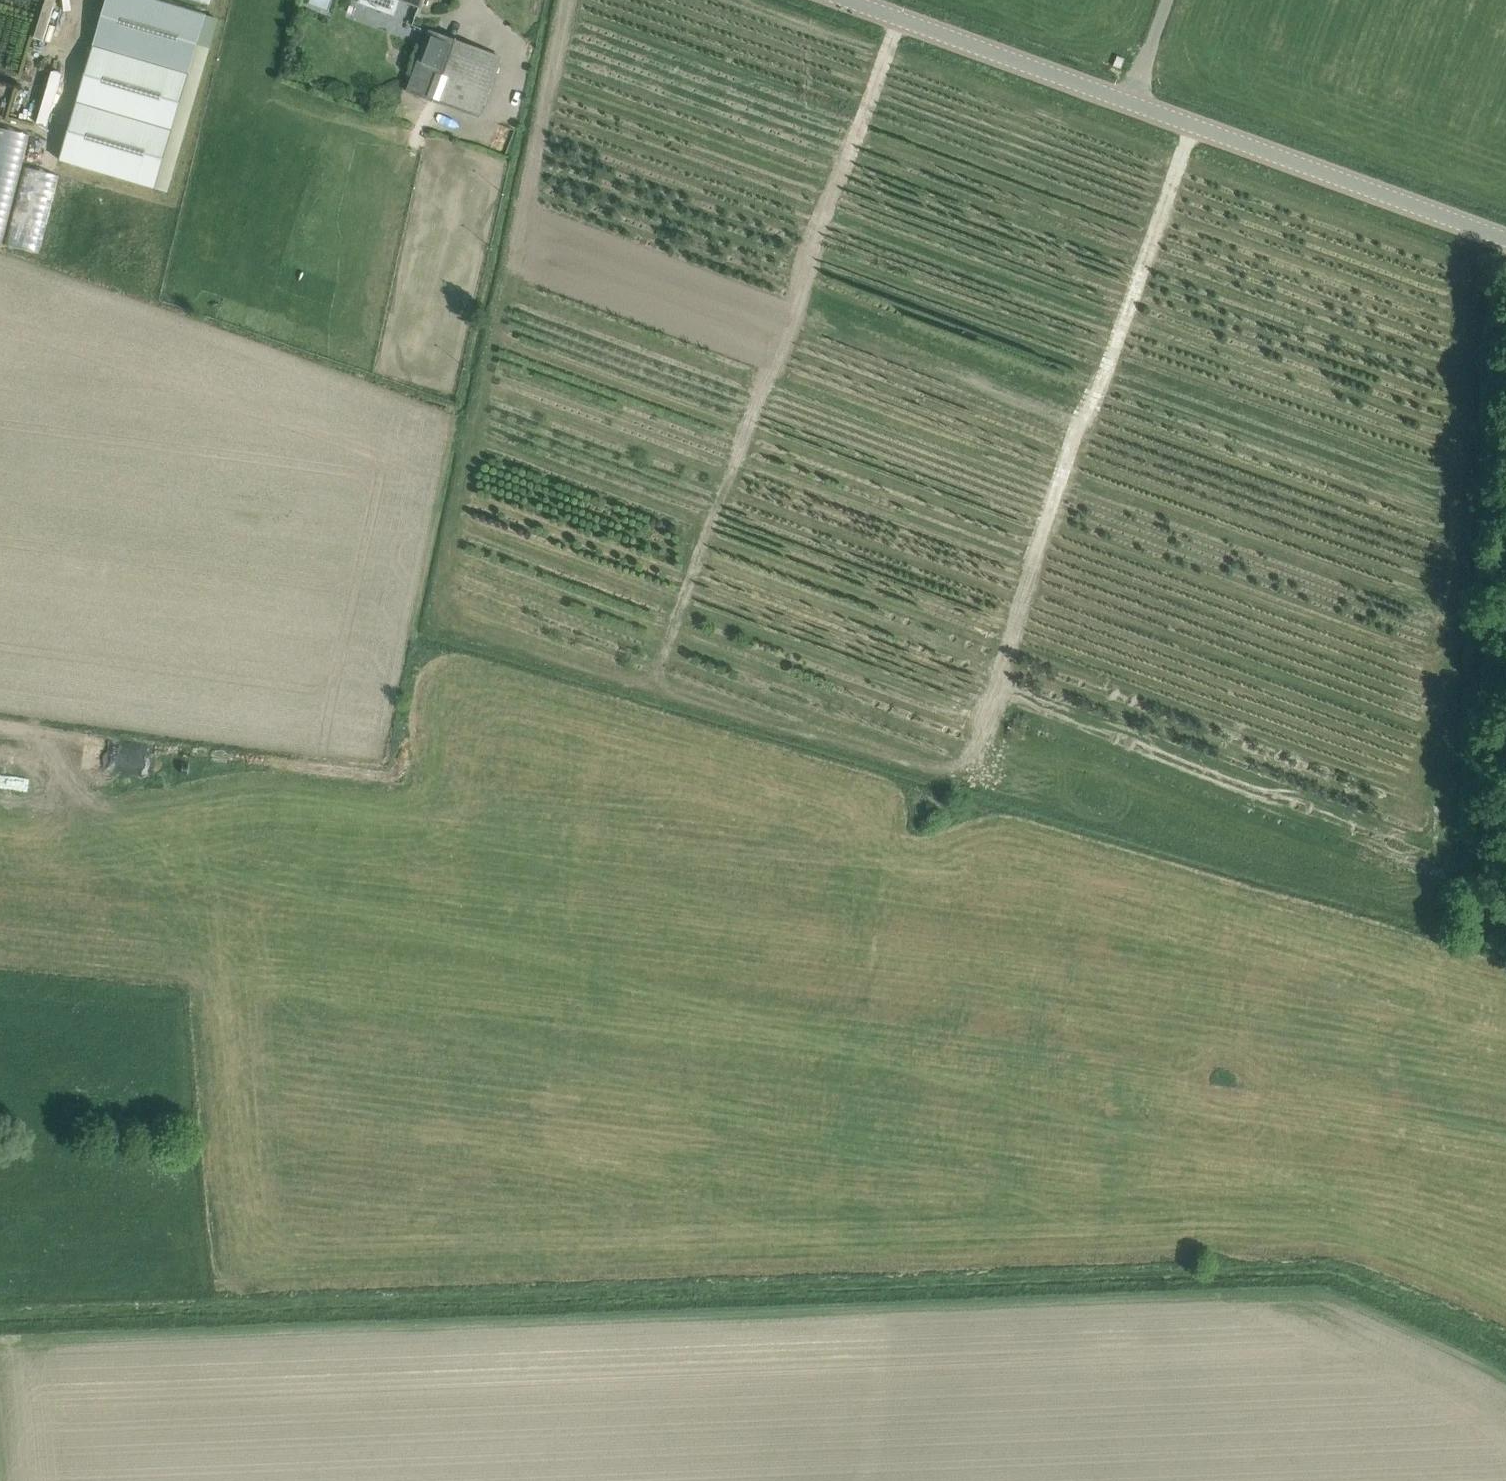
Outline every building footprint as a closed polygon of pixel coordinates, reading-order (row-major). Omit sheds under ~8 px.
[(34,36),(44,38),(53,0),(43,0),(34,36)] [(159,0),(106,0),(60,159),(156,187),(207,14),(159,0)] [(501,57),(430,30),(407,93),(478,119),(501,57)] [(49,68),(35,122),(46,125),(60,71),(49,68)] [(59,173),(22,166),(29,132),(0,127),(0,244),(43,253),(59,173)] [(148,772),(148,750),(107,750),(107,773),(148,772)]
